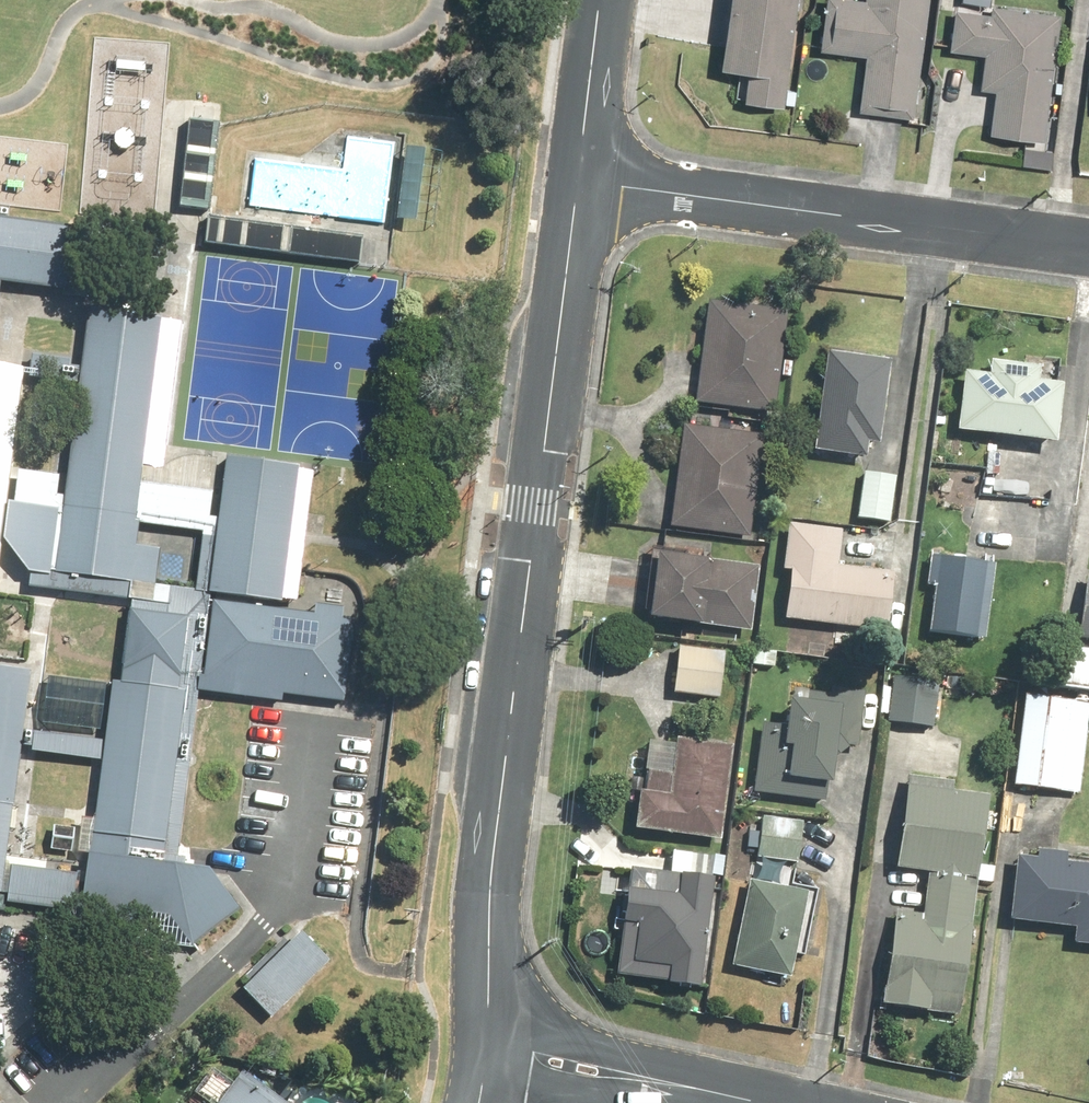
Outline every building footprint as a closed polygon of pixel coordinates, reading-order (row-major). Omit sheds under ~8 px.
[(725,69),(752,72),(747,102),(790,109),(806,0),(735,0),(725,69)] [(864,112),(917,119),(933,0),(869,0),(869,2),(856,0),(835,0),(828,53),(871,59),(864,112)] [(991,18),(959,13),(953,54),(985,59),(981,88),(997,91),(991,136),(1048,144),(1067,15),(993,4),(991,18)] [(220,100),(183,98),(176,213),(213,215),(220,100)] [(389,225),(399,143),(348,137),(343,173),(255,162),(250,208),(389,225)] [(438,227),(443,151),(406,149),(401,225),(438,227)] [(0,211),(0,278),(66,287),(75,222),(0,211)] [(365,239),(214,219),(211,243),(362,263),(365,239)] [(797,362),(786,361),(792,309),(710,300),(699,402),(781,411),(785,376),(795,377),(797,362)] [(166,324),(86,313),(82,346),(75,395),(65,478),(52,572),(50,577),(130,588),(166,324)] [(82,346),(30,339),(24,388),(75,395),(82,346)] [(894,362),(831,355),(820,453),(883,460),(894,362)] [(996,361),(995,376),(971,373),(964,434),(1062,445),(1069,384),(1045,382),(1046,367),(996,361)] [(765,435),(683,427),(674,528),(755,535),(765,435)] [(302,460),(217,448),(198,587),(283,598),(302,460)] [(1033,501),(1036,480),(1012,477),(1013,468),(985,464),(975,530),(1006,535),(1007,526),(1017,528),(1021,499),(1033,501)] [(900,475),(887,474),(887,467),(874,466),(874,473),(864,472),(860,521),(896,524),(900,475)] [(16,471),(0,521),(0,550),(17,577),(52,572),(65,478),(16,471)] [(793,523),(788,572),(795,572),(790,622),(896,632),(902,572),(846,567),(850,528),(793,523)] [(1001,565),(947,559),(947,555),(936,553),(933,587),(941,588),(936,634),(993,640),(1001,565)] [(764,567),(667,555),(659,621),(756,633),(764,567)] [(111,589),(61,933),(184,952),(235,921),(205,871),(161,870),(189,691),(335,711),(348,621),(111,589)] [(729,649),(681,647),(678,696),(726,699),(729,649)] [(1074,650),(1071,690),(1088,692),(1088,651),(1074,650)] [(0,664),(0,863),(27,668),(0,664)] [(939,730),(943,675),(893,671),(889,727),(939,730)] [(792,685),(790,718),(767,717),(762,797),(829,802),(829,786),(842,786),(844,759),(855,760),(855,750),(867,750),(871,690),(792,685)] [(1027,694),(1018,790),(1087,797),(1088,770),(1088,700),(1027,694)] [(87,744),(18,735),(12,780),(81,789),(87,744)] [(737,746),(714,744),(714,749),(654,743),(649,793),(643,792),(639,833),(728,842),(737,746)] [(965,1017),(996,798),(916,787),(903,872),(934,876),(929,915),(899,912),(888,1008),(965,1017)] [(807,822),(762,817),(757,860),(803,865),(807,822)] [(1073,863),(1074,852),(1044,849),(1043,860),(1022,858),(1016,922),(1082,929),(1080,946),(1088,947),(1088,864),(1073,863)] [(678,851),(676,874),(637,871),(632,928),(626,927),(622,977),(675,982),(674,989),(710,992),(720,878),(727,878),(729,855),(678,851)] [(0,867),(0,868),(0,908),(62,917),(68,877),(0,867)] [(816,894),(755,881),(737,968),(797,980),(816,894)] [(297,941),(233,1002),(261,1031),(325,971),(297,941)] [(214,1102),(271,1102),(232,1077),(214,1102)]
